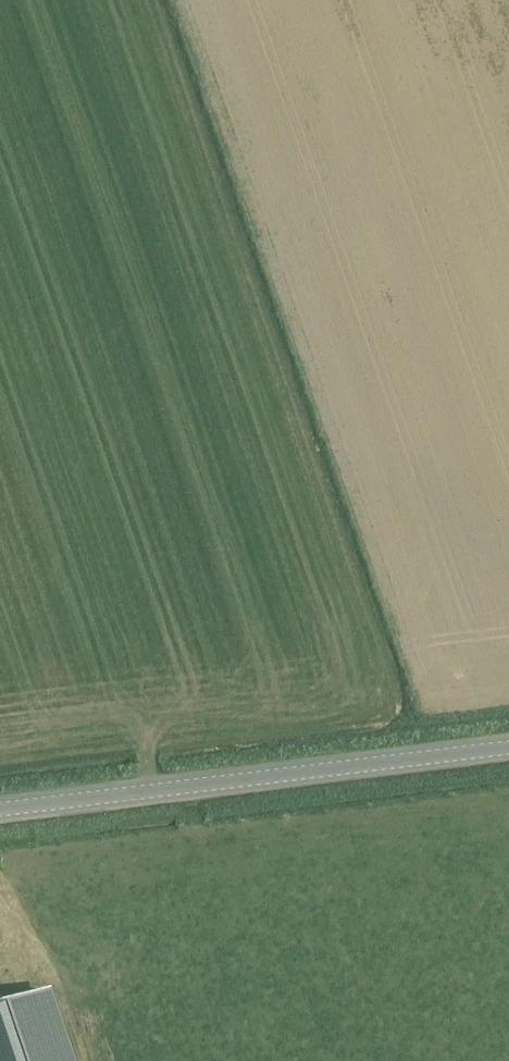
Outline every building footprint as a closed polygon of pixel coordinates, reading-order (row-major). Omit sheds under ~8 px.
[(0,1015),(0,1060),(76,1060),(54,996),(0,1015)]
